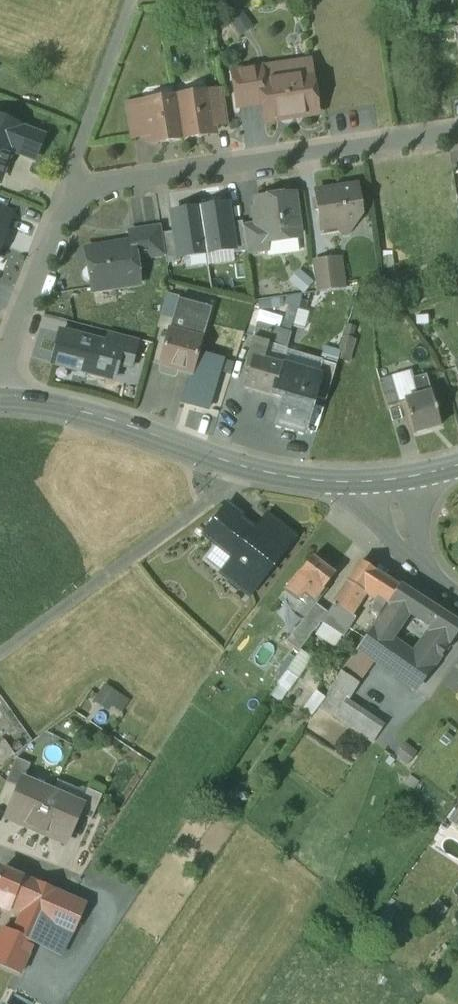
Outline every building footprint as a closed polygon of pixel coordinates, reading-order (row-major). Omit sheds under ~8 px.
[(308,62),(260,69),(265,100),(263,100),(266,119),(315,112),(308,62)] [(260,69),(233,73),(237,104),(263,100),(265,100),(260,69)] [(223,89),(206,92),(211,126),(212,126),(228,123),(223,89)] [(206,92),(175,96),(181,138),(213,133),(212,126),(211,126),(206,92)] [(175,96),(144,101),(149,135),(150,143),(181,138),(175,96)] [(144,101),(128,103),(133,137),(149,135),(144,101)] [(0,119),(0,180),(12,150),(34,159),(43,136),(0,119)] [(357,185),(315,192),(321,230),(340,227),(344,221),(357,219),(361,213),(357,185)] [(291,195),(258,199),(262,224),(264,243),(267,242),(297,238),(291,195)] [(200,209),(206,254),(235,250),(231,223),(229,205),(200,209)] [(200,209),(172,213),(175,232),(178,258),(206,254),(200,209)] [(231,223),(235,250),(235,253),(247,252),(243,227),(243,222),(231,223)] [(262,224),(243,227),(247,252),(268,250),(267,242),(264,243),(262,224)] [(161,226),(130,231),(132,242),(133,242),(135,259),(166,254),(163,233),(161,226)] [(178,258),(175,232),(163,233),(166,254),(167,263),(179,262),(178,258)] [(132,242),(87,249),(89,267),(85,268),(82,273),(83,279),(87,282),(92,281),(93,290),(139,283),(135,259),(133,242),(132,242)] [(340,258),(313,262),(317,292),(344,288),(340,258)] [(179,297),(168,294),(158,326),(170,329),(178,299),(179,297)] [(210,308),(178,299),(170,329),(160,363),(191,372),(197,353),(210,308)] [(290,336),(256,326),(253,339),(268,343),(287,349),(290,336)] [(338,359),(349,363),(356,340),(353,339),(356,328),(348,326),(338,359)] [(107,344),(60,332),(52,363),(114,379),(118,364),(131,368),(134,354),(106,347),(107,344)] [(138,339),(110,332),(107,344),(106,347),(134,354),(138,339)] [(282,365),(264,360),(268,343),(253,339),(245,369),(250,371),(245,389),(274,397),(283,365),(282,365)] [(287,349),(268,343),(264,360),(282,365),(287,349)] [(324,347),(320,362),(322,362),(336,366),(340,352),(324,347)] [(191,372),(183,402),(208,409),(222,360),(197,353),(191,372)] [(336,366),(322,362),(318,375),(320,376),(314,397),(326,401),(336,366)] [(318,375),(283,365),(274,397),(283,400),(276,425),(304,433),(314,397),(320,376),(318,375)] [(414,379),(411,371),(392,377),(400,402),(405,401),(419,397),(414,379)] [(426,376),(414,379),(419,397),(405,401),(415,433),(441,426),(431,393),(426,376)] [(392,377),(380,381),(387,406),(400,402),(392,377)] [(225,506),(210,526),(222,536),(236,519),(237,520),(239,517),(225,506)] [(237,520),(236,519),(222,536),(215,544),(232,558),(220,573),(247,594),(282,551),(262,535),(259,538),(237,520)] [(292,538),(272,522),(262,535),(282,551),(292,538)] [(321,566),(310,557),(277,599),(295,613),(300,607),(300,606),(302,604),(297,600),(302,595),(311,602),(333,574),(330,573),(331,569),(325,564),(321,566)] [(376,571),(361,562),(333,604),(348,613),(364,589),(376,571)] [(387,579),(376,571),(364,589),(376,596),(387,579)] [(387,579),(376,596),(379,599),(387,604),(399,586),(387,579)] [(373,626),(391,638),(409,612),(430,625),(426,631),(430,632),(414,654),(413,654),(432,667),(457,630),(457,623),(400,585),(399,586),(387,604),(379,617),(373,626)] [(379,599),(371,611),(379,617),(387,604),(379,599)] [(315,603),(286,641),(299,651),(313,632),(320,621),(322,622),(328,612),(315,603)] [(348,613),(333,604),(328,611),(328,612),(322,622),(320,621),(313,632),(335,646),(355,617),(348,613)] [(391,638),(373,626),(357,649),(397,676),(413,654),(391,638)] [(294,677),(298,679),(311,659),(300,651),(286,671),(294,677)] [(413,654),(397,676),(416,689),(432,667),(413,654)] [(294,677),(286,671),(278,684),(286,689),(294,677)] [(338,676),(328,694),(324,699),(320,705),(335,715),(343,703),(357,684),(340,672),(338,676)] [(127,697),(102,684),(95,699),(119,711),(127,697)] [(324,699),(315,692),(304,708),(313,715),(320,705),(324,699)] [(381,727),(343,703),(335,715),(373,739),(381,727)] [(0,744),(0,765),(14,754),(4,741),(0,744)] [(31,765),(16,758),(6,782),(19,787),(23,778),(25,778),(31,765)] [(80,807),(23,782),(25,778),(23,778),(19,787),(6,816),(66,842),(79,813),(83,804),(82,803),(80,807)] [(102,795),(88,789),(82,803),(83,804),(79,813),(92,818),(102,795)] [(444,820),(451,825),(457,815),(457,806),(455,804),(444,820)] [(7,908),(12,897),(13,897),(22,877),(1,869),(0,872),(0,904),(7,908)] [(36,883),(22,877),(13,897),(27,903),(36,883)] [(70,897),(36,883),(27,903),(23,910),(42,917),(32,940),(46,947),(57,925),(70,931),(84,903),(70,897)] [(3,927),(1,931),(0,932),(0,964),(19,972),(32,940),(42,917),(23,910),(13,931),(3,927)] [(57,925),(46,947),(60,953),(71,932),(70,931),(57,925)]
